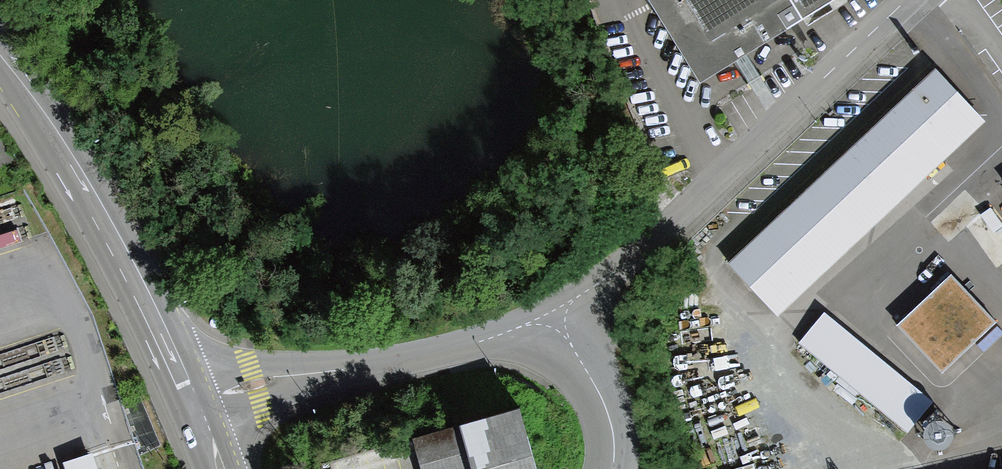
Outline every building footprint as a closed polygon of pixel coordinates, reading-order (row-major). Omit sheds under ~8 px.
[(700,82),(834,0),(650,0),(700,82)] [(732,264),(779,313),(981,122),(934,72),(732,264)] [(951,275),(897,327),(943,376),(998,325),(951,275)] [(824,317),(801,346),(908,431),(931,403),(824,317)] [(522,409),(460,425),(472,468),(539,468),(522,409)] [(460,425),(414,437),(423,468),(472,468),(460,425)] [(64,462),(66,468),(98,468),(93,453),(64,462)]
